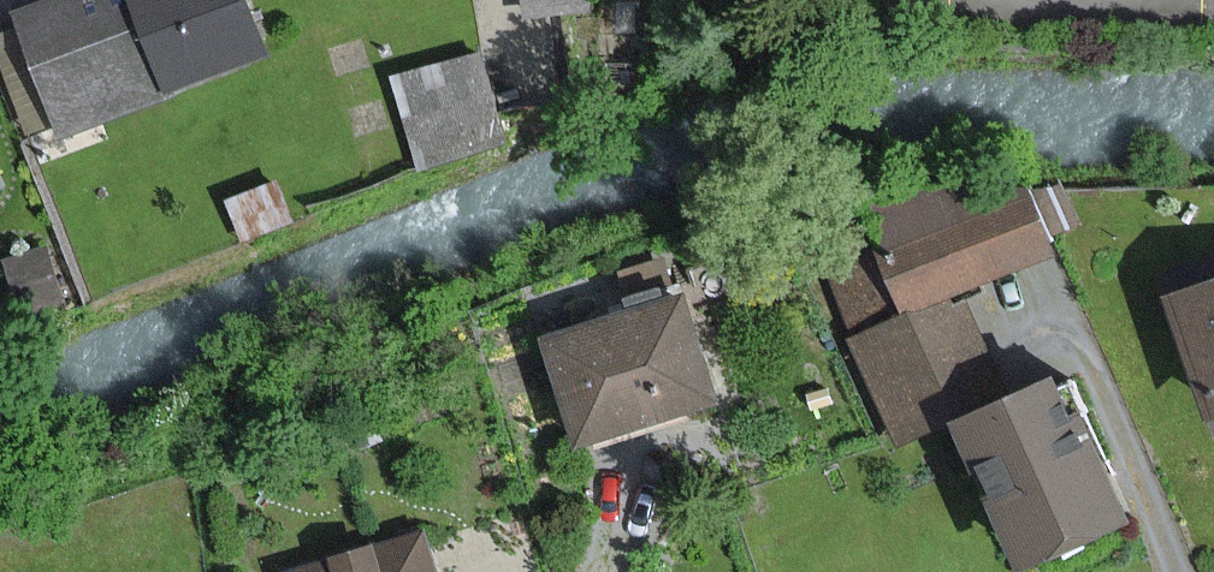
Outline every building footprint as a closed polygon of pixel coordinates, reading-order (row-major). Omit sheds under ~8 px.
[(50,137),(165,96),(274,58),(253,0),(56,0),(7,17),(50,137)] [(527,13),(591,7),(591,0),(526,0),(527,13)] [(499,144),(475,55),(395,77),(420,166),(499,144)] [(1054,248),(1033,195),(1031,192),(864,195),(880,236),(887,253),(908,306),(1054,248)] [(1166,298),(1194,380),(1211,375),(1213,384),(1213,282),(1166,298)] [(675,295),(545,341),(580,440),(710,394),(675,295)] [(859,341),(902,439),(1005,395),(963,297),(859,341)] [(1052,382),(956,426),(1020,565),(1123,518),(1075,415),(1068,418),(1052,382)] [(308,571),(434,571),(423,536),(308,571)]
